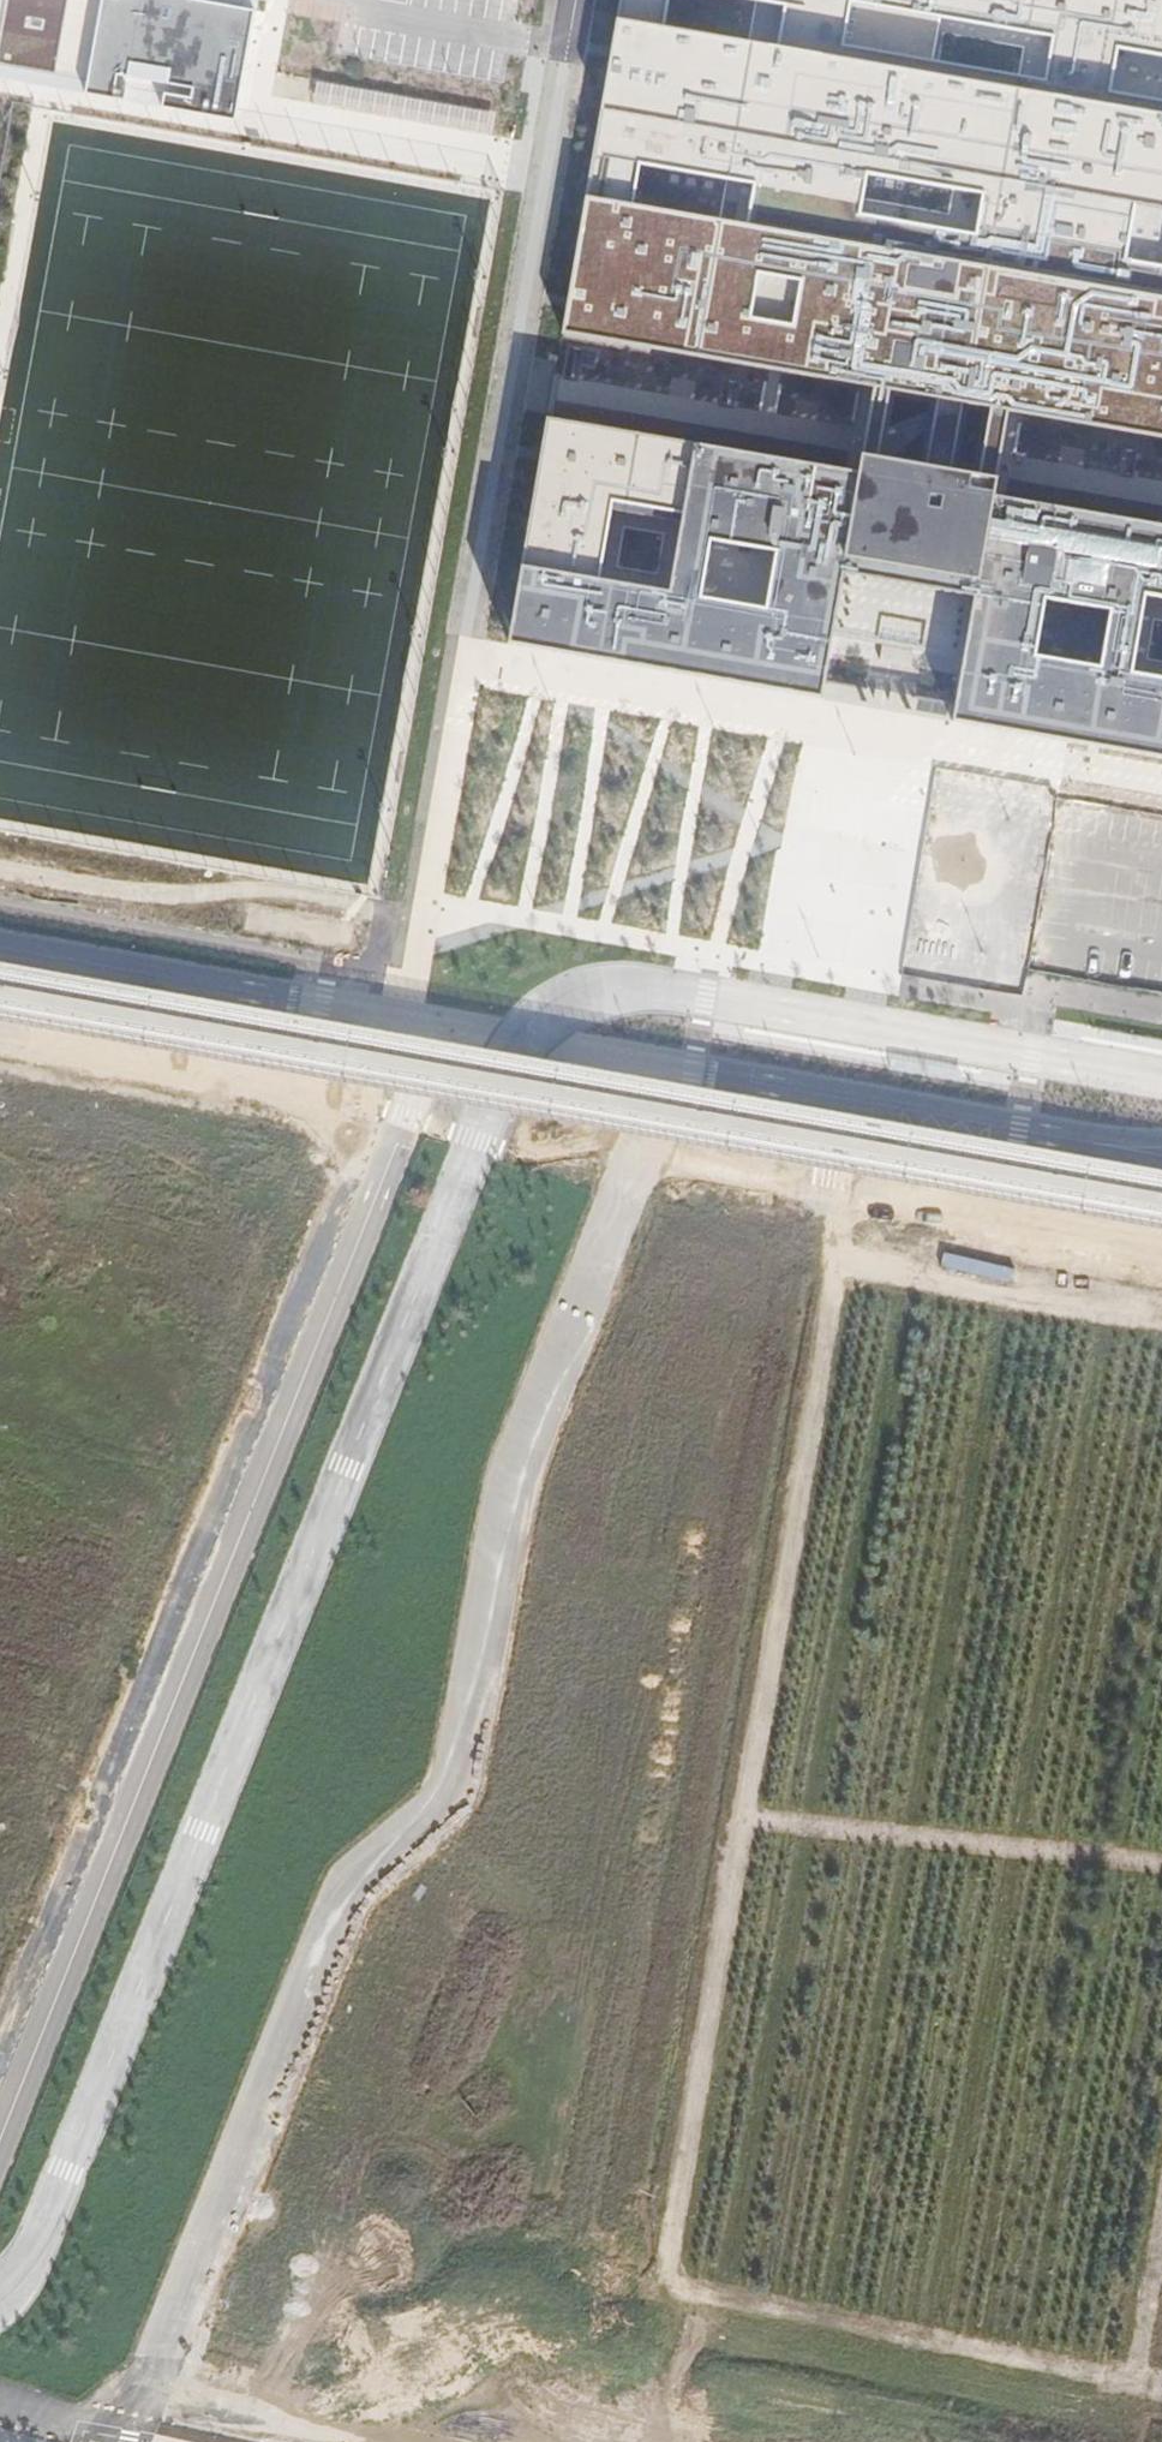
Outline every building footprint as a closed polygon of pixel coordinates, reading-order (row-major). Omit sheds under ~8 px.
[(235,121),(257,0),(0,0),(0,78),(235,121)] [(617,15),(616,20),(610,54),(606,75),(605,80),(603,94),(600,107),(600,111),(595,137),(595,138),(593,154),(591,167),(590,170),(588,182),(588,186),(586,198),(584,210),(583,215),(581,226),(580,232),(579,237),(578,245),(576,256),(574,266),(573,270),(570,286),(570,288),(569,293),(563,329),(581,333),(582,333),(599,336),(612,338),(616,339),(618,340),(633,342),(634,342),(643,344),(649,345),(652,346),(663,348),(669,349),(673,349),(679,351),(689,352),(696,354),(702,355),(706,355),(711,356),(730,360),(733,360),(733,361),(750,364),(760,365),(764,366),(775,368),(779,369),(786,370),(791,371),(797,372),(815,375),(828,378),(874,386),(863,454),(860,473),(849,471),(844,470),(830,468),(804,463),(781,459),(780,459),(766,456),(755,455),(748,453),(735,451),(723,449),(706,446),(696,444),(695,444),(684,442),(662,438),(640,434),(618,430),(614,430),(597,427),(595,426),(594,426),(590,425),(584,424),(581,424),(547,418),(544,439),(543,441),(543,442),(542,451),(540,459),(540,461),(540,463),(540,464),(539,466),(536,483),(536,485),(536,487),(534,495),(533,504),(532,506),(531,514),(530,517),(529,527),(527,537),(527,538),(527,539),(526,541),(525,548),(524,556),(523,563),(522,565),(522,569),(521,572),(520,576),(520,577),(520,578),(518,591),(517,595),(517,599),(515,606),(514,617),(513,619),(513,621),(511,630),(511,633),(509,644),(539,649),(541,649),(551,651),(552,651),(554,652),(555,652),(574,655),(575,655),(577,656),(597,659),(598,659),(599,660),(600,660),(618,663),(620,663),(621,663),(622,663),(641,667),(643,667),(644,667),(645,667),(664,671),(672,672),(676,673),(677,673),(687,675),(708,678),(712,679),(729,682),(731,682),(735,683),(736,683),(751,686),(753,686),(756,687),(758,687),(775,690),(781,691),(784,692),(785,692),(789,692),(791,693),(821,698),(870,706),(953,719),(986,725),(988,725),(992,726),(996,726),(997,727),(999,727),(1002,727),(1003,728),(1012,729),(1015,730),(1018,730),(1020,730),(1024,731),(1025,731),(1034,733),(1041,734),(1046,735),(1047,735),(1056,736),(1063,738),(1065,738),(1068,738),(1069,739),(1071,739),(1078,740),(1080,740),(1088,742),(1098,743),(1100,744),(1103,744),(1110,745),(1123,748),(1129,749),(1131,749),(1133,749),(1134,749),(1143,751),(1153,753),(1154,753),(1155,753),(1156,753),(1157,753),(1161,754),(1161,524),(1091,512),(1078,509),(999,493),(993,492),(995,477),(1007,410),(1011,411),(1020,412),(1036,415),(1039,415),(1051,417),(1054,418),(1070,420),(1071,421),(1080,422),(1089,424),(1091,424),(1106,426),(1112,427),(1119,429),(1130,430),(1159,435),(1161,436),(1161,0),(619,0),(617,15)] [(495,113),(317,82),(314,105),(491,135),(495,113)]
